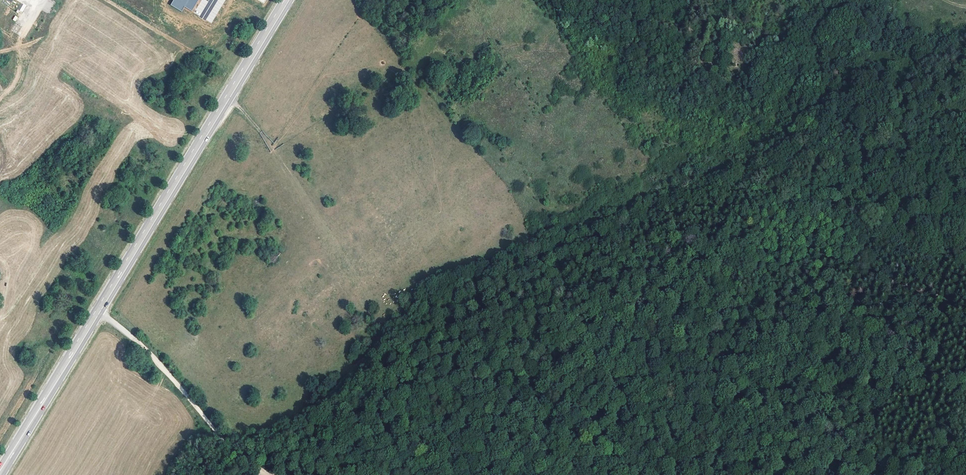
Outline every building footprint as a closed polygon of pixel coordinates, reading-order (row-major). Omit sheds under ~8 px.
[(171,5),(182,11),(185,7),(190,10),(193,6),(194,7),(198,0),(174,0),(171,5)]
